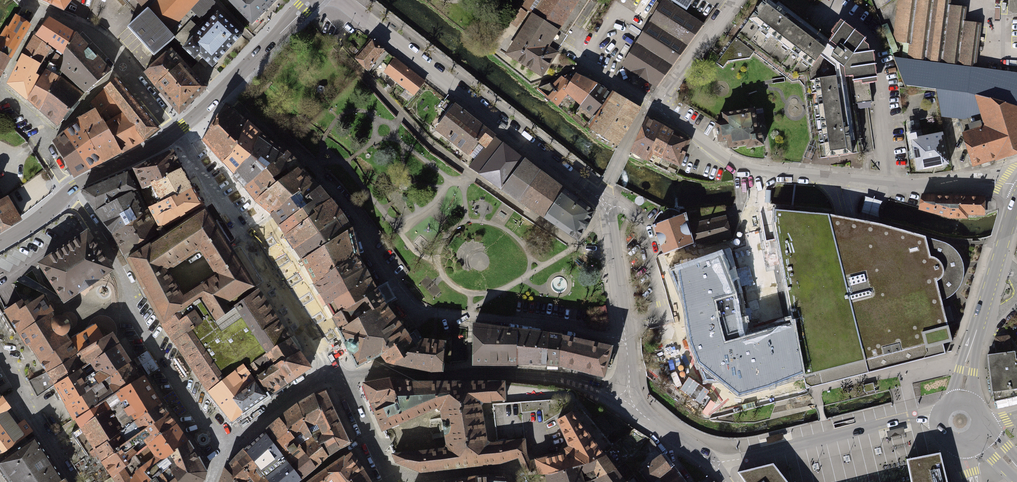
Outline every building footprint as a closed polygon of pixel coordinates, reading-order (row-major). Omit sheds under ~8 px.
[(64,11),(72,0),(40,0),(64,11)] [(147,10),(146,9),(142,12),(138,16),(139,17),(128,27),(154,56),(167,46),(171,42),(175,38),(174,37),(182,31),(191,21),(196,15),(201,19),(216,3),(213,0),(156,0),(147,10)] [(146,9),(147,10),(156,0),(137,0),(146,9)] [(229,0),(252,24),(277,0),(229,0)] [(505,54),(542,78),(559,52),(556,51),(590,0),(526,0),(522,5),(531,13),(505,54)] [(665,0),(663,0),(621,65),(656,88),(704,23),(665,0)] [(685,10),(687,8),(692,0),(670,0),(685,10)] [(740,33),(795,74),(814,72),(825,57),(828,40),(778,2),(776,4),(770,0),(764,0),(740,33)] [(907,59),(974,67),(976,65),(982,23),(965,22),(967,7),(950,5),(951,0),(898,0),(893,35),(896,41),(909,43),(907,59)] [(510,22),(516,26),(524,13),(519,9),(510,22)] [(182,31),(174,37),(175,38),(184,47),(183,49),(195,59),(197,56),(199,54),(212,67),(242,36),(217,13),(201,30),(198,28),(191,21),(182,31)] [(0,39),(0,53),(9,60),(29,25),(17,17),(16,17),(0,39)] [(65,54),(76,34),(61,27),(49,19),(36,35),(65,54)] [(864,38),(839,20),(831,32),(838,37),(834,42),(839,46),(831,57),(843,65),(833,79),(855,95),(857,105),(872,103),(869,83),(878,81),(873,49),(868,50),(867,44),(862,41),(864,38)] [(795,74),(740,33),(734,39),(753,53),(792,82),(799,81),(802,86),(811,142),(804,158),(811,160),(818,145),(809,80),(818,79),(848,99),(856,148),(851,154),(864,152),(857,105),(855,95),(833,79),(843,65),(831,57),(839,46),(834,42),(838,37),(831,32),(827,34),(828,40),(825,57),(814,72),(795,74)] [(66,63),(63,71),(85,92),(110,72),(76,34),(65,54),(67,62),(66,63)] [(40,66),(51,50),(44,43),(34,37),(23,55),(40,66)] [(373,39),(355,59),(370,75),(390,54),(373,39)] [(734,39),(716,62),(722,67),(728,59),(749,58),(753,53),(734,39)] [(40,66),(23,55),(9,84),(28,100),(41,82),(58,56),(51,50),(40,66)] [(156,86),(183,62),(171,50),(145,72),(156,86)] [(9,60),(0,53),(0,77),(9,60)] [(66,63),(58,56),(41,82),(28,100),(40,110),(52,95),(60,77),(63,71),(66,63)] [(395,57),(386,69),(408,85),(406,88),(414,94),(424,81),(395,57)] [(973,167),(1016,154),(1016,72),(894,58),(904,85),(937,89),(941,117),(958,120),(973,167)] [(183,62),(156,86),(180,113),(206,86),(191,71),(183,62)] [(580,106),(598,84),(576,73),(569,84),(564,91),(567,95),(580,106)] [(83,95),(60,77),(52,95),(40,110),(58,125),(64,120),(74,108),(78,102),(83,95)] [(567,95),(564,91),(569,84),(560,77),(551,86),(549,84),(536,89),(557,107),(567,95)] [(116,79),(105,88),(122,111),(145,139),(157,129),(116,79)] [(818,79),(809,80),(818,145),(820,154),(826,157),(851,154),(856,148),(848,99),(818,79)] [(576,112),(591,123),(613,91),(598,84),(580,106),(576,112)] [(105,88),(90,103),(94,109),(95,109),(120,153),(145,139),(122,111),(105,88)] [(591,123),(587,128),(618,147),(642,108),(613,91),(591,123)] [(448,113),(436,129),(467,154),(477,141),(486,147),(494,136),(447,100),(441,107),(448,113)] [(203,142),(224,164),(247,122),(228,106),(229,105),(226,103),(224,106),(203,139),(202,139),(201,140),(203,142)] [(758,127),(754,107),(722,112),(723,121),(714,122),(718,143),(727,142),(729,149),(747,146),(748,149),(764,146),(761,126),(758,127)] [(120,153),(95,109),(94,109),(78,119),(79,122),(103,162),(120,153)] [(647,117),(630,152),(645,160),(663,125),(647,117)] [(79,122),(53,142),(73,176),(88,168),(103,162),(79,122)] [(261,135),(247,122),(224,164),(233,175),(261,135)] [(675,131),(663,125),(645,160),(649,162),(653,154),(661,158),(675,131)] [(282,130),(277,135),(292,147),(296,142),(282,130)] [(944,130),(907,136),(914,174),(951,167),(944,130)] [(692,139),(675,131),(661,158),(680,167),(683,159),(692,139)] [(245,187),(286,153),(261,135),(233,175),(245,187)] [(501,189),(524,159),(494,136),(486,147),(469,168),(501,189)] [(142,187),(143,188),(152,185),(182,168),(173,151),(136,168),(135,167),(133,168),(142,187)] [(256,201),(301,167),(295,160),(286,153),(245,187),(256,201)] [(544,218),(563,189),(524,159),(501,189),(544,218)] [(256,201),(272,214),(314,182),(301,167),(256,201)] [(140,189),(148,207),(193,187),(182,168),(152,185),(156,195),(150,200),(143,188),(142,187),(140,189)] [(387,170),(386,171),(384,173),(383,175),(383,177),(384,179),(385,181),(387,182),(389,183),(392,183),(394,182),(396,180),(397,178),(397,176),(397,174),(396,171),(394,170),(392,169),(390,169),(387,170)] [(112,233),(147,210),(128,170),(118,175),(83,189),(82,193),(109,228),(112,233)] [(314,182),(272,214),(280,226),(307,206),(303,200),(320,187),(314,182)] [(150,210),(164,230),(182,218),(181,217),(203,205),(193,187),(148,207),(150,210)] [(307,206),(280,226),(286,236),(315,213),(314,211),(330,200),(320,187),(303,200),(307,206)] [(563,189),(544,218),(578,240),(594,213),(563,189)] [(920,199),(919,210),(950,219),(968,219),(969,216),(984,217),(986,196),(922,194),(920,199)] [(20,219),(20,218),(20,217),(19,217),(7,197),(6,196),(0,200),(0,231),(20,219)] [(286,236),(295,249),(325,229),(324,227),(343,215),(330,200),(314,211),(315,213),(286,236)] [(222,234),(211,217),(205,207),(127,259),(143,288),(144,291),(146,294),(162,324),(201,296),(216,318),(230,309),(227,305),(256,286),(249,277),(240,263),(238,259),(237,257),(234,252),(232,250),(229,244),(227,241),(226,239),(224,236),(223,234),(222,234)] [(723,207),(686,212),(687,213),(695,243),(702,242),(702,243),(731,236),(723,207)] [(681,248),(695,243),(687,213),(681,215),(681,214),(679,212),(677,211),(674,210),(672,210),(669,209),(667,210),(665,210),(662,211),(660,212),(658,214),(657,216),(655,219),(655,221),(655,223),(655,224),(653,225),(661,249),(664,249),(666,252),(663,253),(664,254),(681,248)] [(125,254),(159,233),(147,210),(112,233),(125,254)] [(776,211),(775,222),(793,325),(803,376),(821,371),(824,383),(868,371),(864,360),(901,351),(901,354),(907,353),(913,351),(913,348),(925,345),(928,347),(950,341),(950,342),(952,342),(942,302),(950,298),(954,294),(958,289),(962,282),(963,273),(963,266),(961,259),(958,254),(955,249),(950,245),(943,242),(879,223),(874,222),(846,217),(827,213),(787,212),(785,210),(780,211),(776,211)] [(325,229),(295,249),(303,260),(351,229),(343,215),(324,227),(325,229)] [(314,283),(358,257),(353,232),(351,229),(303,260),(314,283)] [(87,233),(41,264),(60,293),(64,300),(111,270),(87,233)] [(448,247),(454,252),(463,240),(457,236),(448,247)] [(739,395),(803,377),(803,376),(793,325),(748,337),(747,333),(746,329),(740,292),(728,251),(701,260),(695,243),(681,248),(664,254),(663,254),(684,306),(690,343),(691,345),(692,349),(694,352),(705,381),(721,381),(739,395)] [(321,293),(364,268),(358,257),(314,283),(321,293)] [(321,293),(327,304),(370,278),(364,268),(321,293)] [(370,278),(327,304),(334,316),(377,290),(370,278)] [(377,290),(334,316),(334,317),(334,318),(333,318),(333,319),(339,330),(383,303),(393,297),(386,285),(377,290)] [(216,318),(201,296),(162,324),(175,342),(175,341),(189,361),(209,391),(225,379),(243,364),(246,361),(248,364),(289,338),(274,315),(257,290),(230,309),(216,318)] [(21,299),(5,310),(28,345),(31,343),(35,350),(37,354),(39,357),(48,371),(47,371),(47,372),(112,334),(111,332),(103,337),(100,332),(96,325),(69,342),(68,339),(66,336),(64,333),(67,331),(68,328),(68,326),(68,322),(66,320),(64,318),(60,317),(57,317),(54,319),(52,316),(50,313),(52,311),(46,301),(42,295),(25,305),(21,299)] [(356,366),(381,353),(409,335),(383,303),(339,330),(345,343),(350,354),(356,366)] [(517,364),(517,330),(474,324),(474,331),(474,355),(474,363),(517,364)] [(409,335),(381,353),(387,361),(397,363),(423,340),(416,329),(409,335)] [(549,334),(517,330),(517,364),(545,364),(546,349),(549,334)] [(112,334),(47,372),(28,381),(37,397),(54,385),(119,345),(112,334)] [(427,370),(429,370),(428,382),(440,382),(441,370),(442,370),(442,369),(442,364),(442,363),(450,364),(452,335),(431,334),(423,340),(397,363),(407,365),(414,367),(425,369),(427,370)] [(562,336),(549,334),(546,349),(545,364),(560,365),(559,352),(562,336)] [(612,346),(562,336),(559,352),(560,365),(604,376),(612,346)] [(996,354),(1015,352),(1016,352),(1016,347),(1009,337),(994,338),(995,346),(996,354)] [(289,338),(248,364),(256,377),(275,364),(299,352),(289,338)] [(61,396),(66,405),(130,361),(121,348),(119,345),(54,385),(61,396)] [(310,367),(299,352),(275,364),(288,382),(310,367)] [(989,355),(992,374),(995,399),(1016,396),(1016,356),(1015,352),(996,354),(989,355)] [(66,405),(75,419),(141,378),(130,361),(66,405)] [(225,379),(209,391),(232,420),(244,412),(234,399),(254,378),(243,364),(225,379)] [(275,364),(256,377),(268,395),(288,382),(275,364)] [(81,427),(96,449),(161,404),(144,376),(141,378),(75,419),(80,426),(81,427)] [(268,395),(256,377),(254,378),(234,399),(244,412),(268,395)] [(395,394),(390,379),(364,383),(371,400),(395,394)] [(414,382),(413,380),(398,379),(390,379),(395,394),(398,403),(404,420),(420,414),(414,382)] [(520,456),(526,454),(524,440),(490,443),(486,441),(481,411),(480,405),(482,401),(491,401),(491,399),(504,399),(504,381),(440,382),(428,382),(414,382),(420,414),(438,406),(440,408),(441,409),(443,420),(444,427),(445,434),(447,445),(445,449),(394,454),(397,462),(420,471),(500,462),(518,457),(519,459),(521,457),(520,456)] [(319,392),(298,403),(328,456),(339,448),(350,442),(337,414),(326,389),(319,392)] [(398,403),(395,394),(371,400),(375,411),(398,403)] [(0,398),(0,454),(32,431),(24,420),(21,421),(8,404),(3,396),(0,398)] [(279,418),(315,466),(328,456),(298,403),(290,409),(279,418)] [(404,420),(398,403),(375,411),(383,429),(394,424),(404,420)] [(161,404),(96,449),(98,453),(103,461),(120,449),(119,447),(167,412),(161,404)] [(571,411),(558,419),(568,442),(567,443),(568,447),(565,449),(564,452),(564,453),(536,460),(524,466),(524,465),(522,466),(522,468),(524,468),(526,474),(547,474),(604,455),(571,411)] [(120,449),(103,461),(108,469),(113,476),(130,465),(128,462),(148,446),(146,443),(176,423),(171,418),(167,412),(119,447),(120,449)] [(601,414),(595,419),(609,435),(614,430),(601,414)] [(276,421),(265,431),(301,479),(315,466),(279,418),(276,421)] [(146,443),(148,446),(128,462),(130,465),(113,476),(117,481),(148,481),(152,479),(147,472),(163,461),(163,460),(188,441),(182,432),(176,423),(146,443)] [(888,430),(890,435),(908,431),(907,425),(888,430)] [(80,426),(71,433),(75,439),(77,438),(90,458),(98,453),(96,449),(81,427),(80,426)] [(245,449),(270,481),(297,481),(301,479),(265,431),(261,434),(245,449)] [(766,440),(768,445),(786,441),(785,435),(766,440)] [(0,460),(0,466),(7,477),(11,481),(58,481),(63,479),(43,447),(35,436),(0,460)] [(188,441),(163,460),(163,461),(147,472),(152,479),(153,481),(157,478),(169,468),(180,481),(200,481),(203,479),(206,471),(197,456),(188,441)] [(931,442),(898,447),(908,477),(888,481),(948,481),(946,478),(931,442)] [(235,458),(255,481),(270,481),(245,449),(235,458)] [(363,470),(350,453),(309,481),(348,481),(363,470)] [(662,454),(643,468),(653,481),(673,467),(662,454)] [(549,481),(582,481),(599,476),(615,469),(604,455),(547,474),(549,481)] [(235,458),(229,463),(225,468),(237,481),(255,481),(235,458)] [(673,467),(653,481),(652,481),(684,481),(673,467)] [(159,481),(180,481),(169,468),(157,478),(159,481)] [(225,468),(220,481),(237,481),(225,468)] [(615,469),(599,476),(582,481),(625,481),(615,469)] [(806,480),(800,469),(757,481),(807,481),(806,480)] [(363,470),(348,481),(372,481),(363,470)]
